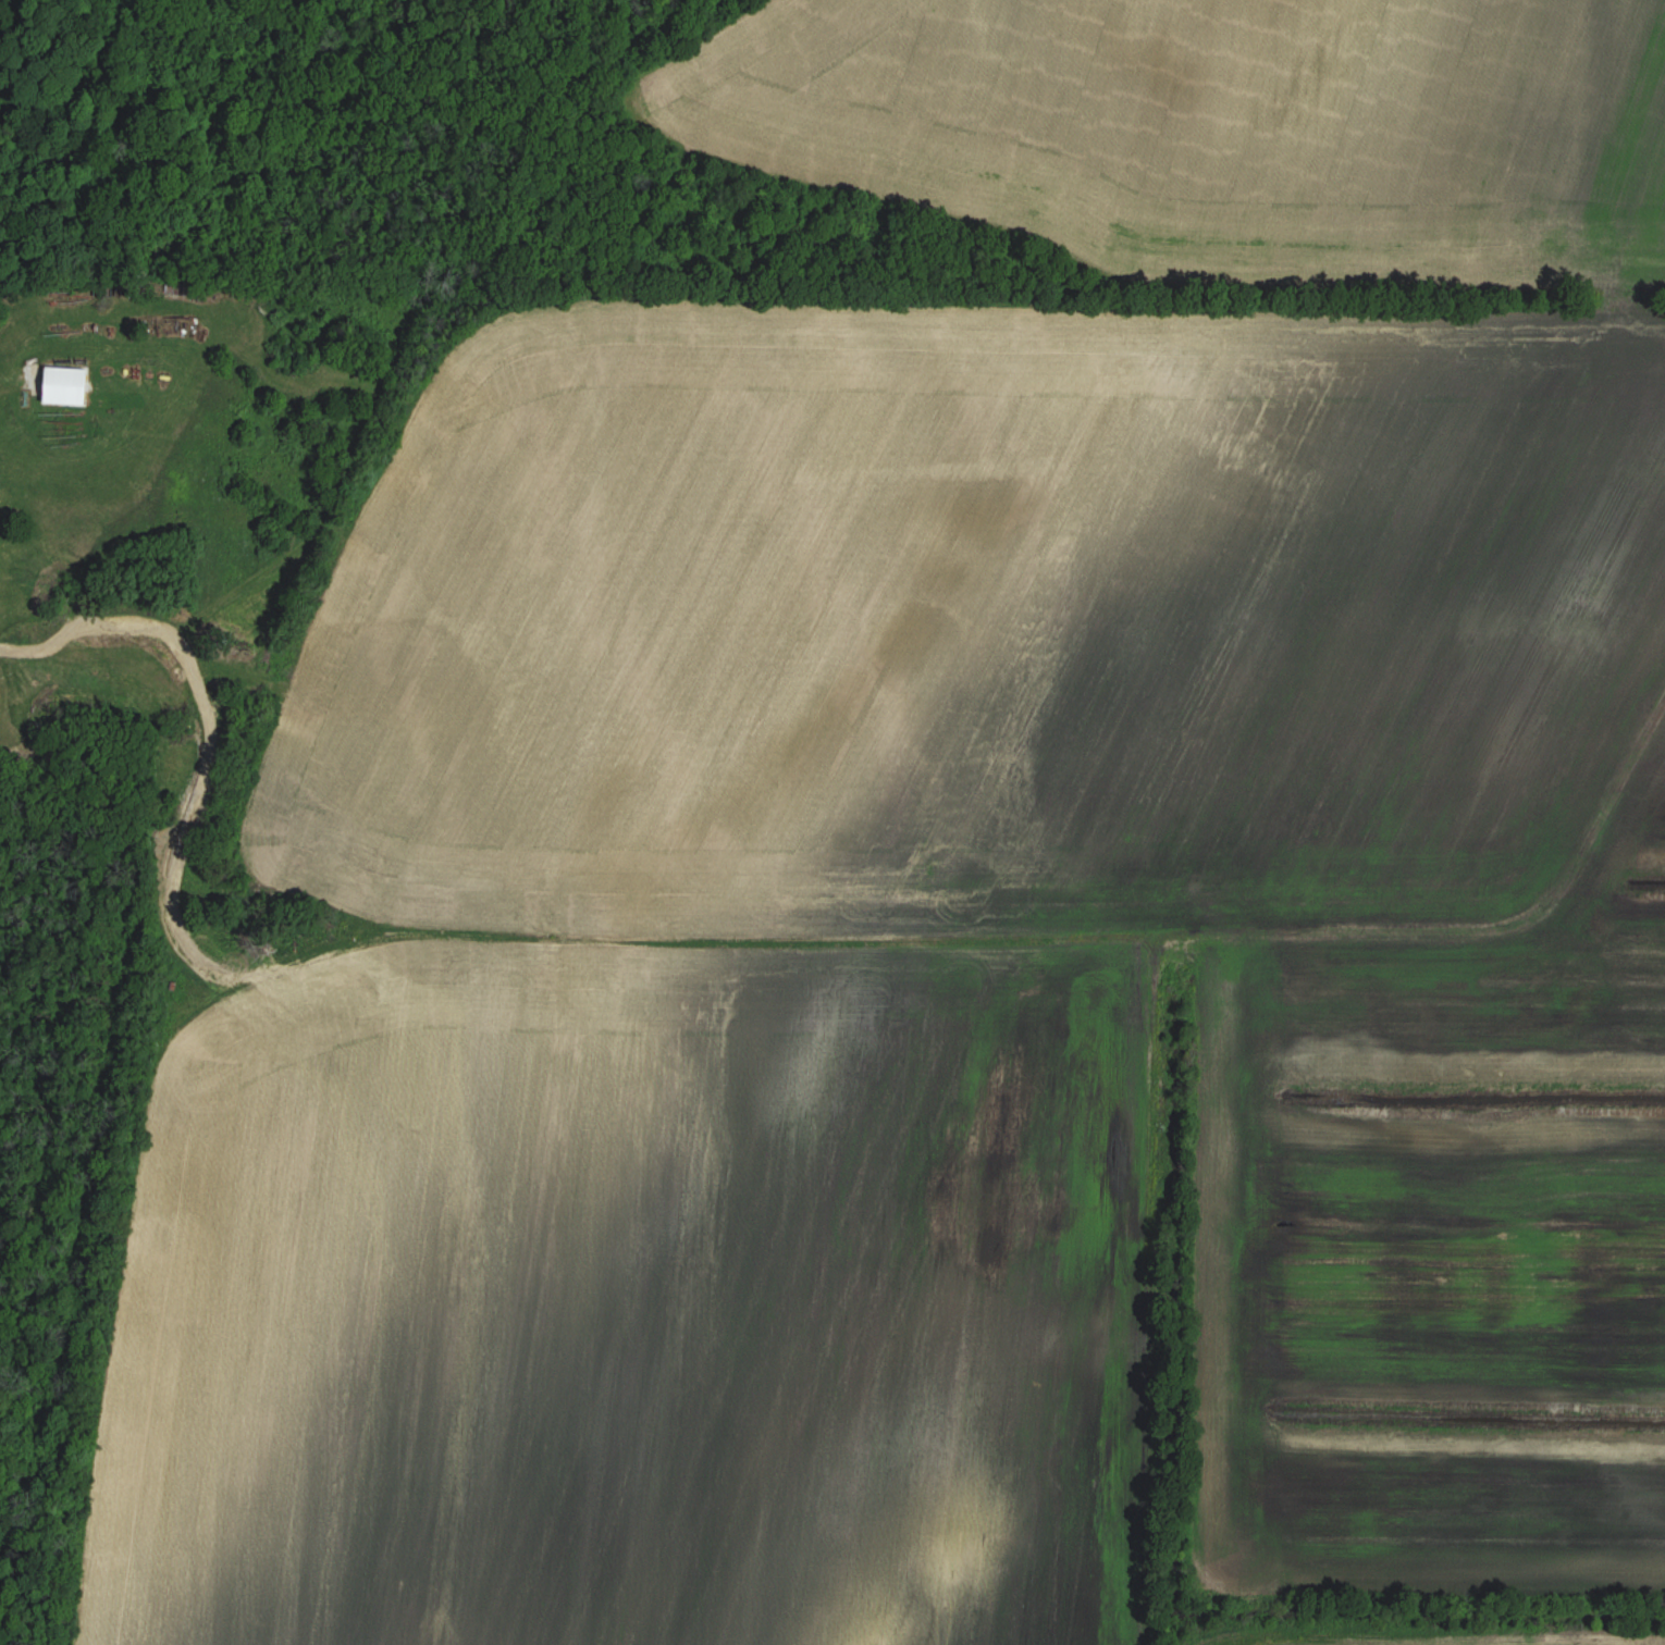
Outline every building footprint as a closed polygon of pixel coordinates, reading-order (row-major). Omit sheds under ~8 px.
[(94,405),(94,367),(48,367),(48,405),(94,405)]
